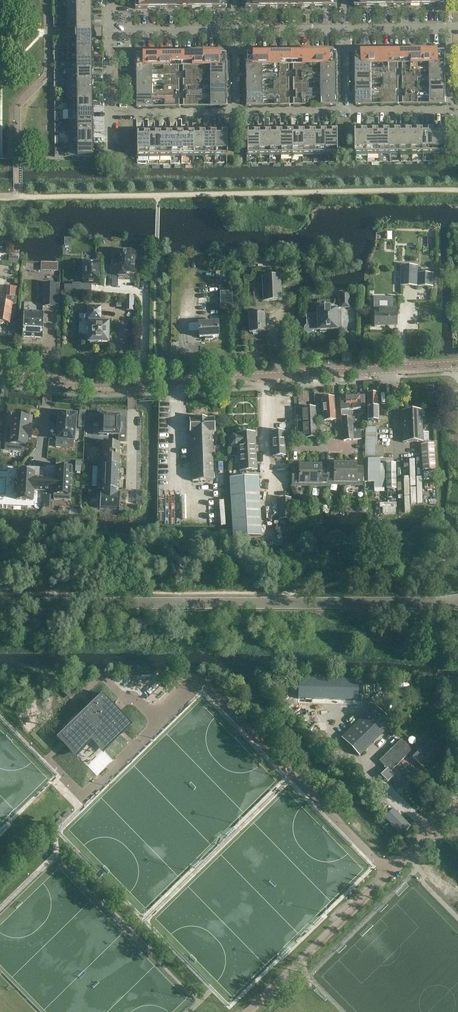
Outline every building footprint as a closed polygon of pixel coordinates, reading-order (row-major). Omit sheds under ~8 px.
[(158,0),(135,0),(135,9),(158,9),(158,0)] [(202,0),(158,0),(158,9),(202,8),(202,0)] [(225,2),(225,0),(202,0),(202,8),(225,8),(225,2)] [(268,0),(245,0),(245,8),(268,8),(268,0)] [(91,17),(91,6),(67,7),(67,17),(91,17)] [(91,34),(91,27),(91,17),(67,17),(67,27),(76,27),(76,34),(76,38),(67,38),(67,49),(91,49),(91,34)] [(92,59),(91,49),(67,49),(67,59),(92,59)] [(378,64),(378,52),(355,53),(356,63),(371,63),(371,64),(378,64)] [(423,63),(423,52),(378,52),(378,64),(383,64),(383,63),(399,63),(399,64),(403,64),(403,63),(418,63),(423,63)] [(446,63),(446,57),(445,52),(423,52),(423,63),(430,63),(446,63)] [(313,64),(313,53),(268,54),(268,65),(273,65),(273,64),(289,64),(289,65),(293,65),(293,64),(308,64),(308,65),(313,64)] [(336,64),(335,53),(313,53),(313,64),(320,64),(336,64)] [(203,66),(203,54),(158,55),(158,66),(163,66),(179,65),(179,66),(183,66),(183,65),(198,65),(198,66),(203,66)] [(226,65),(225,54),(203,54),(203,66),(210,66),(210,65),(226,65)] [(268,65),(268,54),(246,54),(246,65),(261,64),(261,65),(268,65)] [(158,66),(158,55),(136,55),(136,56),(136,66),(151,66),(158,66)] [(92,69),(92,59),(67,59),(68,70),(92,69)] [(399,69),(399,64),(399,63),(383,63),(383,64),(383,68),(372,68),(371,64),(371,63),(356,63),(356,74),(396,73),(396,69),(398,69),(399,69)] [(446,73),(446,63),(430,63),(430,68),(418,68),(418,63),(403,63),(403,64),(403,69),(405,69),(405,73),(446,73)] [(289,71),(289,65),(289,64),(273,64),(273,65),(273,69),(262,69),(261,65),(261,64),(246,65),(246,75),(286,74),(286,71),(288,70),(288,71),(289,71)] [(336,74),(336,69),(336,64),(320,64),(320,69),(308,69),(308,65),(308,64),(293,64),(293,65),(293,71),(293,70),(295,70),(295,74),(336,74)] [(179,72),(179,66),(179,65),(163,66),(163,70),(152,71),(151,66),(136,66),(136,76),(176,76),(176,72),(178,72),(179,72)] [(226,75),(226,70),(226,65),(210,65),(210,66),(210,70),(198,70),(198,66),(198,65),(183,65),(183,66),(183,72),(185,72),(185,75),(226,75)] [(92,79),(92,69),(68,70),(68,80),(92,79)] [(372,84),(372,78),(383,78),(383,84),(399,83),(399,77),(398,77),(396,77),(396,73),(356,74),(356,84),(372,84)] [(418,83),(418,78),(430,78),(430,83),(446,83),(446,73),(405,73),(405,77),(403,77),(403,83),(418,83)] [(262,85),(262,79),(273,79),(273,85),(289,85),(289,78),(288,78),(286,78),(286,74),(246,75),(246,85),(262,85)] [(308,84),(308,79),(320,79),(320,84),(336,84),(336,74),(295,74),(295,78),(293,78),(293,85),(308,84)] [(198,86),(198,80),(210,80),(210,85),(226,85),(226,75),(185,75),(185,79),(183,80),(183,79),(183,86),(198,86)] [(152,86),(152,81),(163,80),(163,86),(179,86),(179,79),(178,79),(178,80),(176,80),(176,76),(136,76),(136,86),(152,86)] [(92,90),(92,79),(68,80),(68,90),(92,90)] [(399,90),(399,83),(383,84),(383,89),(372,89),(372,84),(356,84),(356,94),(396,94),(396,90),(398,90),(399,90)] [(446,93),(446,83),(430,83),(430,88),(418,88),(418,83),(403,83),(403,90),(404,90),(405,90),(405,94),(446,93)] [(336,94),(336,89),(336,84),(320,84),(320,89),(308,89),(308,84),(293,85),(293,91),(294,91),(295,91),(295,95),(336,94)] [(226,95),(226,90),(226,85),(210,85),(210,90),(198,91),(198,86),(183,86),(183,92),(184,92),(185,92),(185,96),(226,95)] [(289,91),(289,85),(273,85),(273,90),(262,90),(262,85),(246,85),(246,95),(286,95),(286,91),(288,91),(289,91)] [(179,92),(179,86),(163,86),(163,91),(152,91),(152,86),(136,86),(136,96),(176,96),(176,92),(178,92),(179,92)] [(92,100),(92,90),(68,90),(68,100),(92,100)] [(418,103),(418,98),(430,98),(430,103),(430,104),(446,104),(446,93),(405,94),(405,97),(404,98),(404,97),(403,97),(403,104),(419,104),(419,103),(418,103)] [(308,104),(308,100),(320,99),(320,104),(320,105),(336,105),(336,94),(295,95),(295,99),(294,99),(293,99),(293,105),(309,105),(309,104),(308,104)] [(372,104),(372,99),(384,99),(384,104),(384,105),(399,104),(399,97),(398,97),(398,98),(396,98),(396,94),(356,94),(356,105),(372,105),(372,104)] [(198,106),(198,101),(210,101),(210,106),(226,106),(226,95),(185,96),(186,100),(184,100),(183,100),(183,107),(198,107),(198,106)] [(262,105),(262,100),(274,100),(274,105),(274,106),(289,106),(289,99),(288,99),(286,99),(286,95),(246,95),(246,106),(262,106),(262,105)] [(152,106),(152,101),(164,101),(164,106),(164,107),(179,107),(179,100),(178,100),(176,100),(176,96),(136,96),(136,106),(136,107),(152,107),(152,106)] [(92,110),(92,100),(68,100),(68,110),(92,110)] [(92,120),(92,110),(68,110),(68,121),(92,120)] [(92,132),(92,120),(68,121),(68,133),(92,132)] [(435,153),(434,128),(423,129),(424,153),(435,153)] [(446,153),(446,128),(434,128),(435,153),(446,153)] [(368,154),(368,129),(356,129),(356,154),(368,154)] [(379,154),(379,129),(368,129),(368,154),(379,154)] [(390,153),(390,129),(379,129),(379,154),(390,153)] [(401,153),(401,129),(390,129),(390,153),(401,153)] [(412,153),(412,129),(401,129),(401,153),(412,153)] [(424,153),(423,129),(412,129),(412,153),(424,153)] [(269,155),(269,130),(258,131),(258,155),(269,155)] [(281,155),(280,130),(269,130),(269,155),(281,155)] [(292,155),(291,130),(280,130),(281,155),(292,155)] [(303,154),(302,130),(291,130),(292,155),(303,154)] [(314,154),(314,130),(302,130),(303,154),(314,154)] [(325,154),(325,130),(314,130),(314,154),(325,154)] [(337,154),(336,130),(325,130),(325,154),(337,154)] [(160,156),(159,131),(148,132),(148,156),(160,156)] [(171,156),(170,131),(159,131),(160,156),(171,156)] [(182,156),(182,131),(170,131),(171,156),(182,156)] [(193,156),(193,131),(182,131),(182,156),(193,156)] [(204,155),(204,131),(193,131),(193,156),(204,155)] [(215,155),(215,131),(204,131),(204,155),(215,155)] [(227,155),(226,131),(215,131),(215,155),(227,155)] [(258,155),(258,131),(246,131),(247,155),(258,155)] [(92,144),(92,132),(68,133),(68,145),(92,144)] [(148,156),(148,132),(136,132),(137,156),(148,156)] [(92,157),(92,144),(68,145),(68,157),(92,157)] [(125,274),(135,274),(136,252),(113,252),(113,271),(118,271),(118,277),(125,277),(125,274)] [(98,284),(98,262),(84,262),(83,275),(81,275),(81,284),(98,284)] [(105,265),(104,276),(112,276),(112,265),(105,265)] [(418,287),(418,274),(418,267),(402,266),(401,286),(418,287)] [(433,287),(434,274),(418,274),(418,287),(433,287)] [(281,300),(280,276),(262,277),(263,301),(281,300)] [(56,307),(56,306),(56,293),(56,284),(43,284),(42,307),(56,307)] [(14,305),(16,293),(7,292),(6,304),(12,305),(14,305)] [(232,308),(232,292),(220,292),(220,308),(232,308)] [(349,308),(348,292),(340,293),(340,308),(349,308)] [(133,297),(125,296),(124,310),(133,311),(133,297)] [(6,304),(0,303),(0,325),(2,325),(3,323),(9,324),(12,305),(6,304)] [(336,330),(335,308),(317,308),(318,316),(307,317),(307,326),(305,328),(304,329),(304,330),(305,331),(305,332),(306,333),(307,333),(308,334),(309,334),(310,333),(311,333),(311,332),(312,332),(312,331),(320,331),(320,332),(326,332),(326,330),(336,330)] [(396,327),(396,313),(392,313),(392,309),(374,309),(374,327),(396,327)] [(264,333),(263,311),(257,311),(257,315),(249,315),(250,333),(252,333),(253,335),(257,334),(258,333),(264,333)] [(42,339),(44,313),(23,312),(22,338),(42,339)] [(218,337),(217,322),(198,323),(199,338),(205,337),(205,340),(212,339),(212,337),(218,337)] [(108,343),(108,324),(89,323),(88,343),(108,343)] [(379,408),(379,403),(377,403),(377,393),(367,393),(367,407),(367,421),(377,422),(377,408),(379,408)] [(365,411),(365,395),(360,396),(350,396),(351,411),(361,410),(361,411),(365,411)] [(351,411),(350,396),(340,397),(341,411),(351,411)] [(333,398),(321,399),(322,422),(334,421),(333,398)] [(302,403),(290,403),(291,426),(303,426),(302,403)] [(361,439),(360,428),(360,427),(355,427),(354,417),(351,417),(351,411),(341,411),(341,415),(348,414),(348,417),(341,418),(343,441),(350,440),(351,450),(363,449),(363,439),(361,439)] [(423,435),(422,416),(424,416),(424,411),(402,412),(403,443),(423,442),(423,441),(423,435)] [(59,413),(56,440),(73,442),(76,415),(74,415),(74,413),(67,412),(67,414),(59,413)] [(106,416),(99,416),(99,435),(118,436),(118,441),(125,441),(126,418),(120,418),(120,416),(113,416),(106,416)] [(28,418),(13,417),(11,429),(7,428),(6,440),(10,440),(10,445),(9,451),(23,452),(24,446),(26,446),(26,439),(30,439),(32,426),(28,426),(28,418)] [(213,480),(212,435),(214,435),(214,432),(214,419),(190,420),(190,433),(191,433),(193,481),(213,480)] [(285,456),(283,432),(271,432),(273,456),(285,456)] [(256,470),(254,433),(237,434),(239,471),(256,470)] [(375,458),(376,441),(365,441),(365,458),(368,458),(375,458)] [(103,443),(103,465),(119,466),(120,444),(103,443)] [(434,460),(433,444),(423,445),(424,461),(434,460)] [(435,472),(434,460),(424,461),(424,473),(435,472)] [(344,485),(345,464),(334,464),(334,467),(327,467),(327,469),(327,485),(344,485)] [(362,485),(362,467),(356,467),(356,464),(345,464),(344,485),(362,485)] [(395,473),(395,464),(386,464),(386,473),(395,473)] [(119,475),(119,466),(103,465),(98,465),(97,489),(101,489),(118,490),(118,489),(118,480),(120,480),(121,476),(119,475)] [(309,486),(310,465),(299,465),(299,468),(292,468),(292,486),(309,486)] [(327,469),(321,469),(321,466),(310,465),(309,486),(327,487),(327,485),(327,469)] [(384,465),(375,465),(368,465),(368,474),(368,482),(384,482),(384,465)] [(55,479),(44,478),(44,491),(54,492),(54,494),(54,499),(70,500),(70,495),(71,487),(70,487),(71,483),(71,481),(71,477),(71,469),(55,468),(55,479)] [(44,491),(44,478),(34,478),(34,474),(18,473),(18,480),(14,480),(13,492),(17,492),(17,500),(24,500),(26,500),(33,500),(33,491),(44,491)] [(395,486),(395,473),(386,473),(386,486),(387,486),(395,486)] [(261,537),(258,477),(229,479),(232,539),(261,537)] [(100,493),(99,509),(100,509),(100,508),(119,509),(119,510),(119,505),(120,499),(120,494),(119,494),(118,494),(118,491),(118,490),(101,489),(101,490),(102,490),(102,493),(101,493),(100,493)] [(290,499),(279,499),(279,519),(291,519),(290,499)] [(396,512),(397,503),(383,502),(382,511),(396,512)] [(299,680),(298,699),(358,701),(358,681),(299,680)] [(103,695),(60,737),(88,767),(132,724),(103,695)] [(359,756),(391,725),(392,724),(384,715),(375,706),(342,739),(351,748),(359,756)] [(390,772),(409,754),(422,767),(440,749),(431,740),(416,754),(401,740),(379,761),(387,769),(380,775),(387,783),(394,776),(390,772)] [(410,826),(393,809),(385,817),(402,835),(410,826)]
